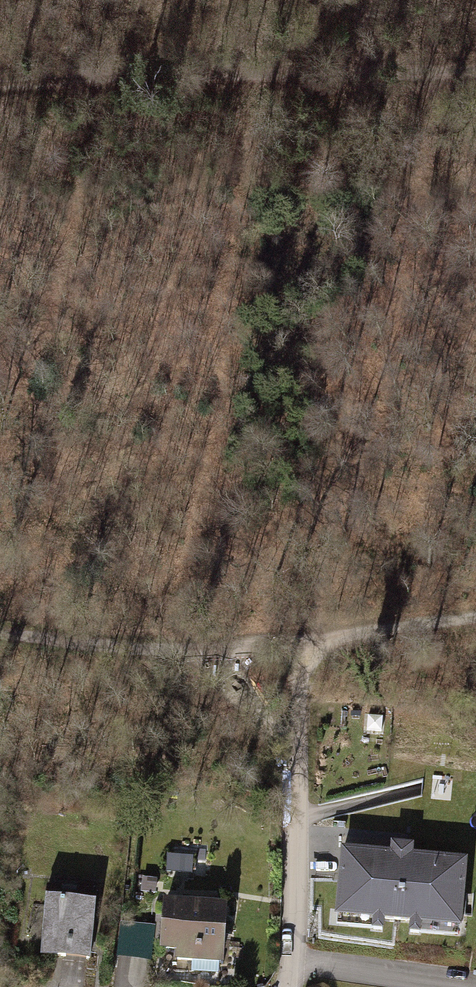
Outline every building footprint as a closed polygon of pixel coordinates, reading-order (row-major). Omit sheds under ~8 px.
[(461,862),(335,851),(329,919),(455,930),(461,862)] [(94,892),(45,888),(39,955),(88,959),(94,892)] [(227,913),(161,907),(156,960),(174,962),(173,970),(222,974),(227,913)]
